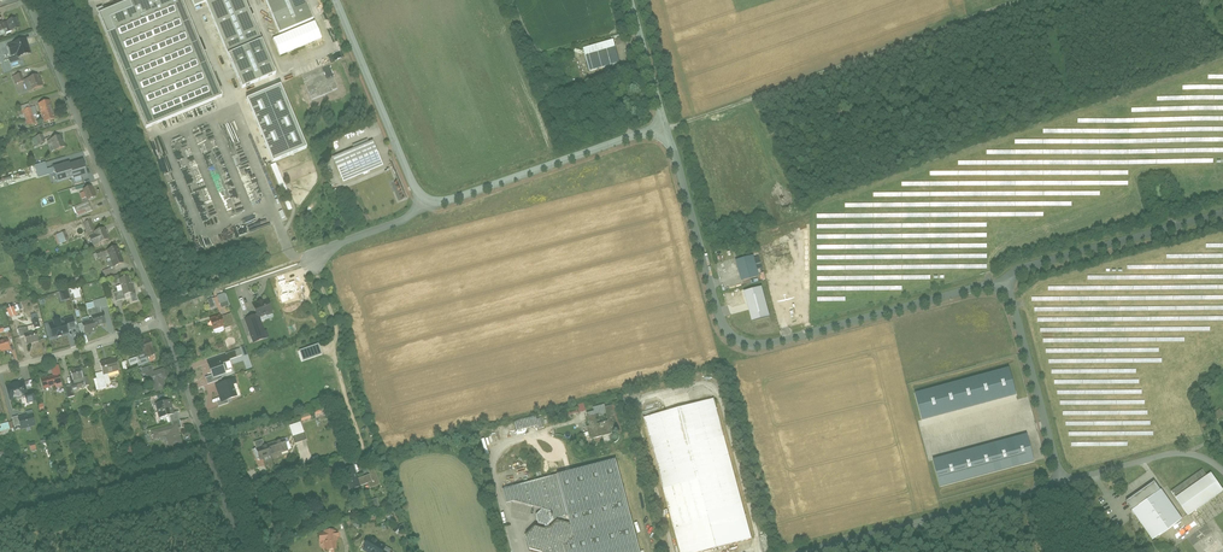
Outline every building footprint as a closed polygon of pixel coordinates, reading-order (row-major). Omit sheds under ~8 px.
[(99,14),(147,129),(222,98),(181,0),(134,0),(99,14)] [(245,0),(194,0),(196,5),(206,1),(242,87),(276,73),(245,0)] [(306,0),(266,0),(279,32),(313,18),(306,0)] [(21,27),(17,17),(9,21),(12,30),(21,27)] [(322,38),(315,21),(273,38),(280,56),(322,38)] [(20,57),(33,53),(28,37),(9,45),(13,55),(9,56),(12,64),(21,61),(20,57)] [(620,64),(614,42),(584,50),(590,72),(620,64)] [(21,73),(12,76),(15,84),(24,81),(21,73)] [(45,86),(40,74),(30,77),(35,90),(45,86)] [(304,149),(278,87),(244,102),(271,163),(304,149)] [(51,100),(40,103),(43,113),(55,110),(51,100)] [(21,119),(25,118),(27,126),(35,124),(33,115),(37,114),(35,106),(30,107),(29,104),(18,107),(21,119)] [(57,118),(55,110),(43,113),(46,122),(57,118)] [(32,138),(35,146),(45,142),(43,134),(32,138)] [(62,135),(52,140),(57,151),(68,147),(62,135)] [(382,167),(372,142),(334,158),(344,183),(382,167)] [(93,176),(92,173),(88,162),(76,167),(76,165),(60,170),(63,183),(78,178),(78,180),(93,176)] [(94,186),(84,189),(89,200),(99,196),(94,186)] [(73,208),(77,217),(93,210),(88,201),(73,208)] [(111,239),(106,227),(95,232),(96,234),(91,236),(95,246),(111,239)] [(58,244),(66,241),(63,232),(55,235),(58,244)] [(119,246),(109,250),(115,267),(126,263),(119,246)] [(93,252),(95,259),(106,256),(104,249),(93,252)] [(754,256),(736,261),(742,281),(759,277),(754,256)] [(105,279),(114,276),(110,268),(102,271),(105,279)] [(136,292),(132,276),(120,278),(125,295),(136,292)] [(71,294),(74,293),(75,299),(82,296),(79,286),(69,289),(71,294)] [(763,287),(744,292),(753,322),(771,317),(763,287)] [(66,291),(60,293),(62,301),(68,299),(66,291)] [(226,292),(217,295),(221,308),(230,305),(226,292)] [(17,311),(23,309),(21,304),(7,308),(10,317),(18,315),(17,311)] [(254,343),(268,338),(261,318),(277,312),(274,305),(257,310),(258,314),(246,319),(254,343)] [(108,324),(104,312),(94,314),(95,319),(97,326),(108,324)] [(30,315),(35,329),(41,327),(37,313),(30,315)] [(233,314),(223,316),(229,329),(237,326),(233,314)] [(55,330),(71,327),(68,316),(52,321),(55,330)] [(223,316),(212,320),(216,331),(227,326),(223,316)] [(87,334),(99,330),(95,319),(84,322),(87,334)] [(29,344),(41,341),(38,330),(26,333),(29,344)] [(12,349),(8,338),(0,340),(0,352),(12,349)] [(151,357),(157,354),(152,339),(142,343),(144,349),(147,348),(151,357)] [(228,354),(208,361),(215,379),(234,373),(228,354)] [(118,358),(102,362),(105,375),(121,370),(118,358)] [(54,375),(43,378),(45,388),(65,384),(60,364),(52,367),(54,375)] [(82,367),(72,371),(76,381),(85,379),(82,367)] [(169,378),(165,368),(149,373),(156,392),(168,389),(165,379),(169,378)] [(1016,395),(1009,368),(913,395),(921,422),(1016,395)] [(237,377),(216,385),(223,402),(243,395),(237,377)] [(7,384),(12,399),(29,394),(26,380),(7,384)] [(172,400),(157,404),(160,418),(176,415),(172,400)] [(645,419),(680,551),(703,551),(751,539),(714,400),(645,419)] [(585,403),(577,405),(579,409),(566,412),(567,416),(587,411),(585,403)] [(596,411),(589,413),(592,426),(589,427),(592,439),(614,433),(613,426),(620,425),(614,405),(607,407),(606,404),(595,407),(596,411)] [(1222,408),(1211,415),(1214,421),(1222,416),(1222,408)] [(33,414),(19,417),(23,429),(36,425),(33,414)] [(545,427),(542,417),(537,419),(537,416),(515,422),(517,430),(538,425),(539,428),(545,427)] [(304,433),(300,422),(288,426),(292,437),(304,433)] [(13,433),(11,425),(0,428),(0,437),(13,433)] [(1036,461),(1028,434),(934,461),(942,489),(1036,461)] [(262,439),(253,443),(255,449),(253,450),(257,461),(262,459),(263,463),(272,460),(271,457),(288,451),(284,438),(264,445),(262,439)] [(616,461),(502,489),(506,503),(513,502),(542,511),(536,515),(538,524),(545,527),(547,531),(535,528),(525,537),(529,550),(535,551),(638,551),(616,461)] [(359,488),(352,467),(342,470),(349,492),(359,488)] [(1222,491),(1222,487),(1212,472),(1209,475),(1205,469),(1191,479),(1172,491),(1189,516),(1205,503),(1222,491)] [(1128,502),(1134,511),(1162,490),(1156,481),(1128,502)] [(1184,519),(1169,498),(1162,490),(1134,511),(1136,516),(1154,540),(1184,519)] [(336,531),(323,533),(323,537),(318,537),(319,543),(324,543),(325,551),(337,550),(336,543),(337,542),(336,531)] [(368,537),(361,551),(364,551),(392,551),(385,548),(386,547),(368,537)]
